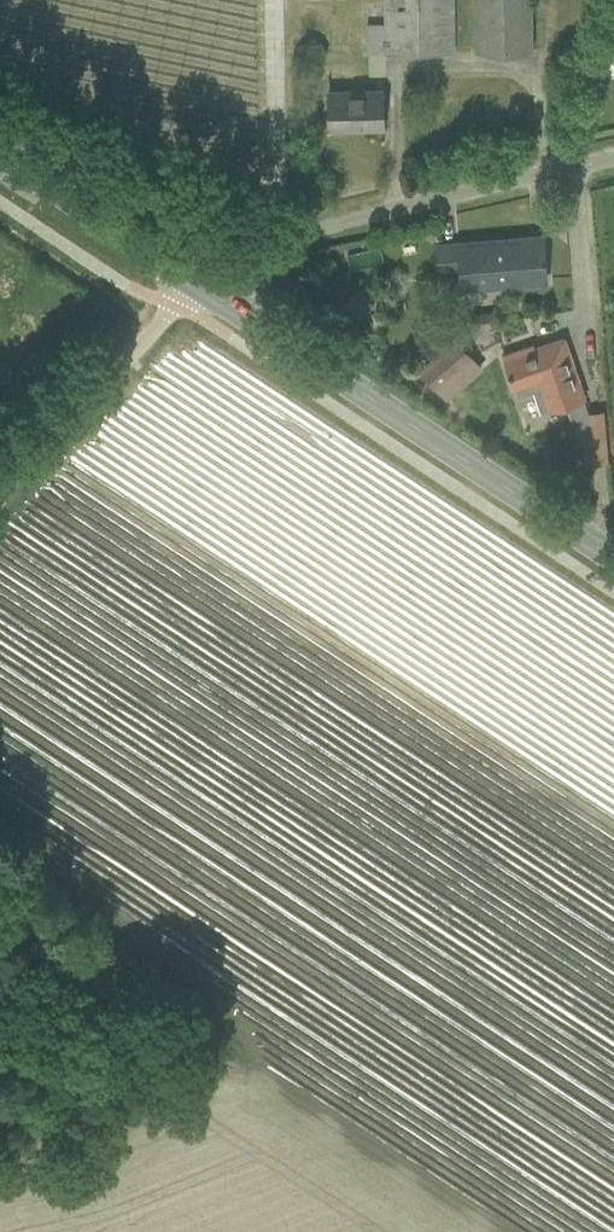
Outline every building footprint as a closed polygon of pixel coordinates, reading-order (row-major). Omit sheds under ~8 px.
[(454,26),(455,26),(455,0),(383,0),(383,23),(366,24),(367,54),(386,53),(454,52),(454,26)] [(532,25),(532,0),(473,0),(473,26),(474,52),(533,51),(532,25)] [(382,90),(357,91),(357,89),(328,90),(329,104),(329,128),(383,127),(382,90)] [(437,242),(439,266),(438,266),(439,273),(461,271),(463,290),(547,282),(543,235),(459,242),(459,240),(437,242)] [(455,336),(419,369),(433,385),(469,352),(455,336)] [(589,412),(584,397),(564,337),(534,348),(533,344),(504,354),(509,371),(508,372),(509,375),(511,375),(518,396),(533,391),(541,412),(566,403),(572,421),(571,421),(573,443),(582,442),(584,466),(604,464),(600,411),(589,412)]
